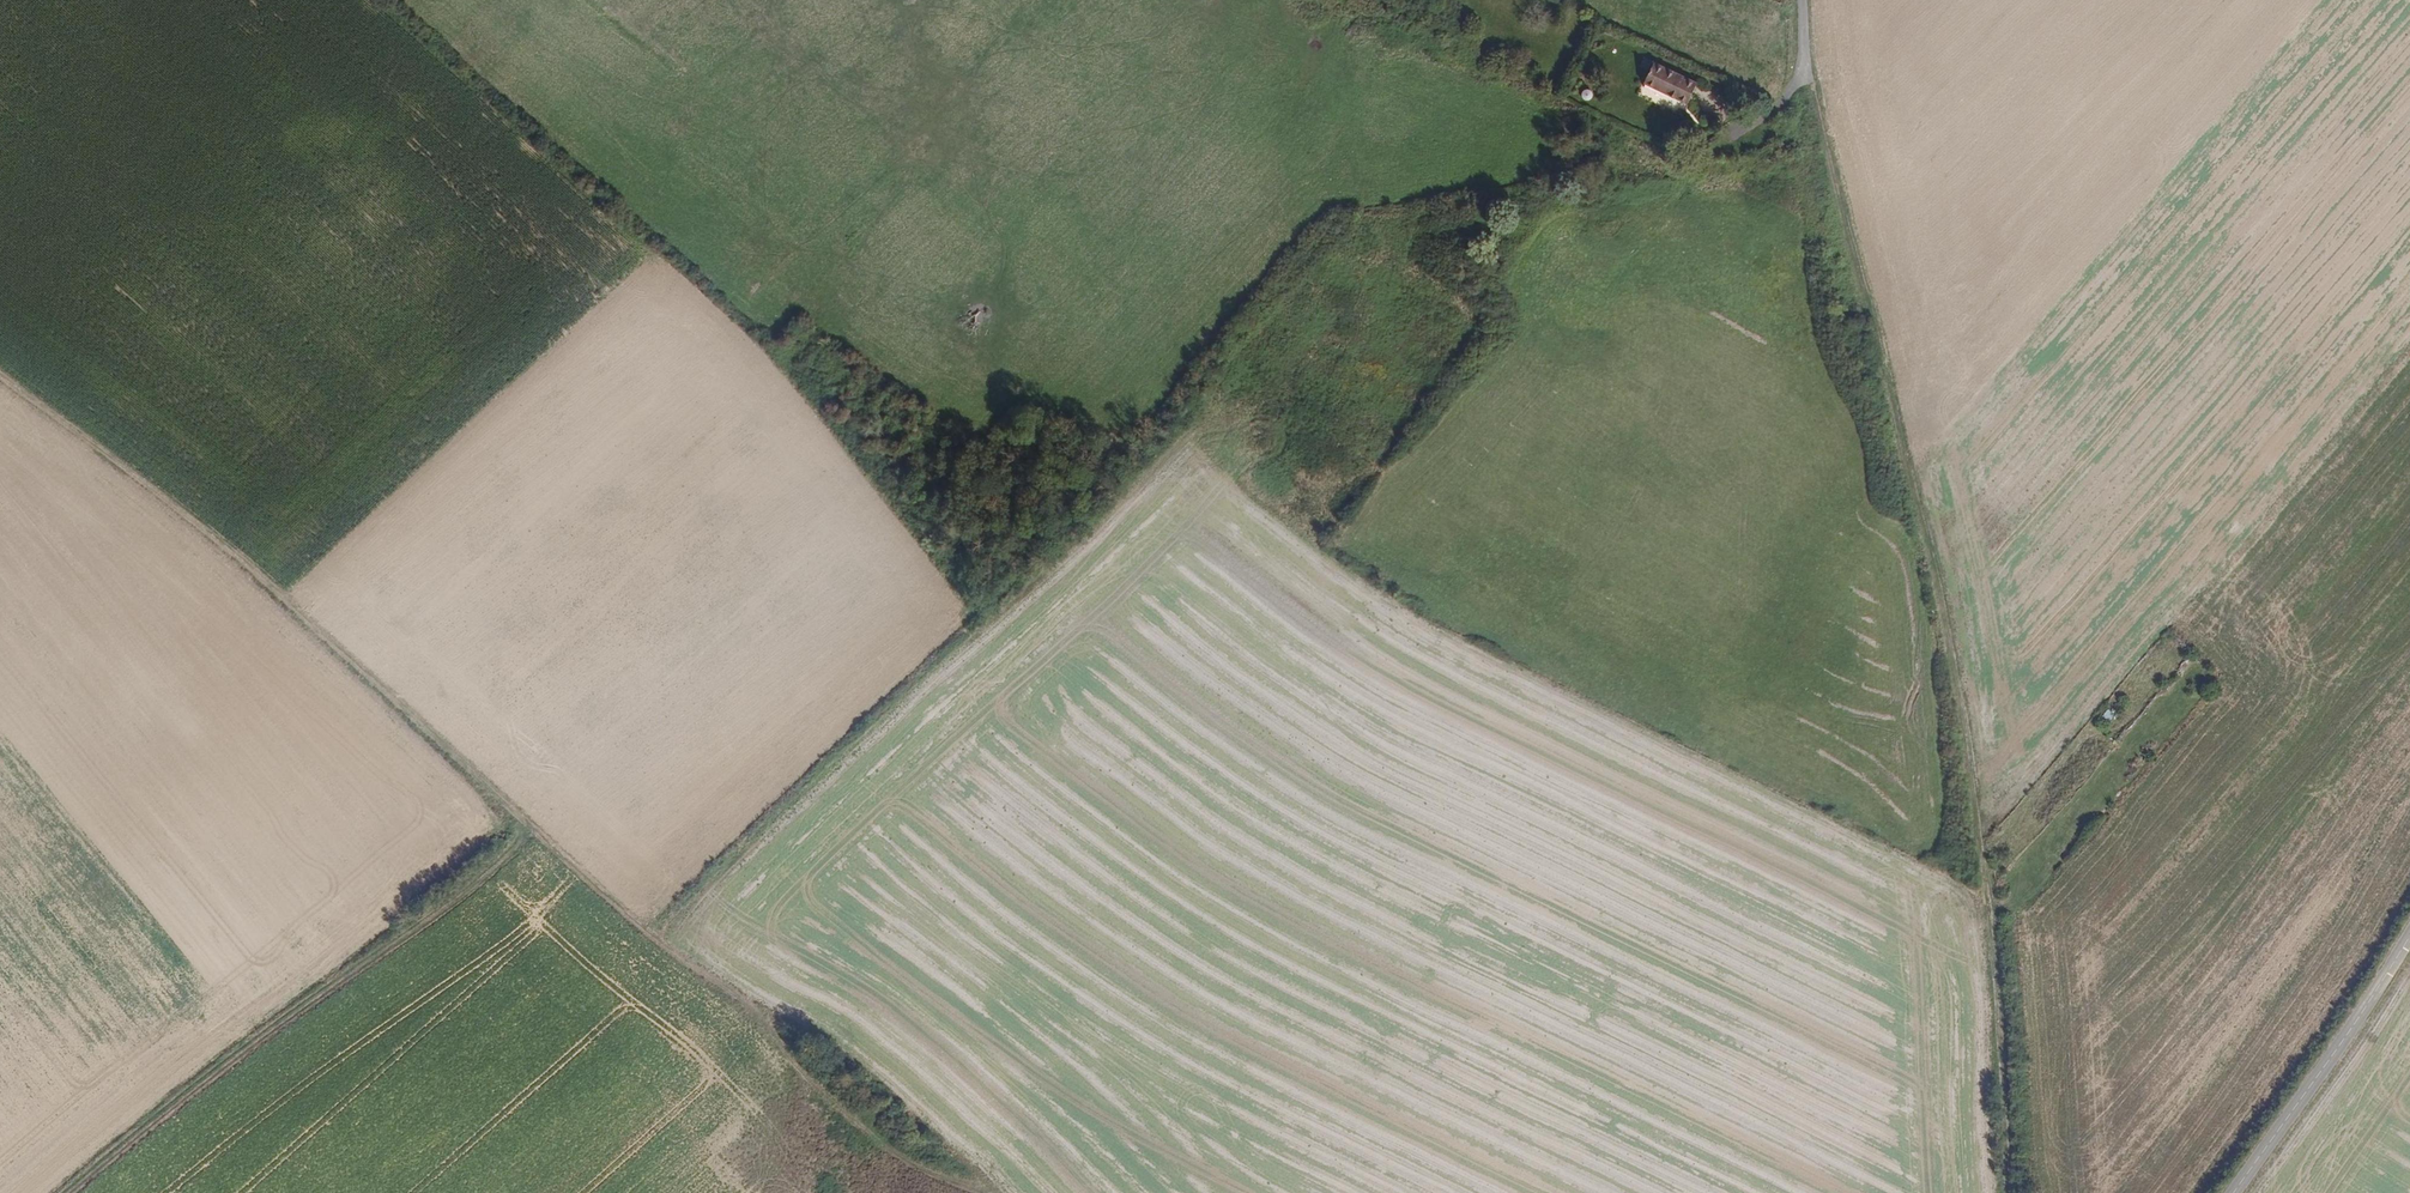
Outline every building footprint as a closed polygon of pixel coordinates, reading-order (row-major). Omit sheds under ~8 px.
[(1651,62),(1643,85),(1690,101),(1698,78),(1651,62)]
